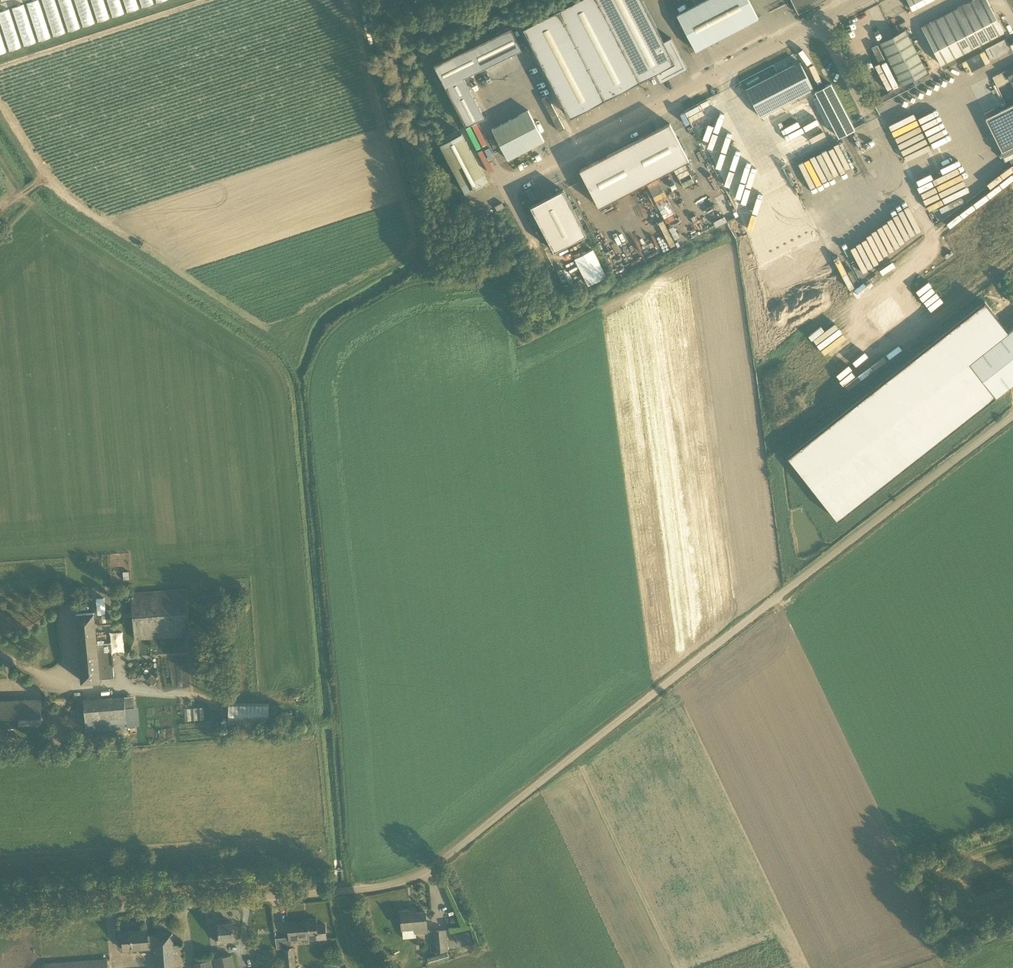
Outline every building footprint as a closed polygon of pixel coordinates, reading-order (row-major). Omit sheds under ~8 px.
[(60,35),(60,15),(56,0),(43,0),(44,5),(44,15),(40,0),(33,0),(28,2),(32,19),(32,28),(25,3),(13,6),(20,33),(20,31),(24,44),(60,35)] [(61,34),(163,0),(61,0),(61,34)] [(643,0),(577,0),(524,28),(570,117),(657,72),(661,80),(687,67),(671,38),(664,41),(643,0)] [(757,19),(747,0),(706,0),(678,15),(696,51),(757,19)] [(813,7),(813,6),(824,0),(791,0),(799,14),(813,7)] [(932,0),(907,0),(913,10),(932,0)] [(1004,32),(987,0),(972,0),(921,27),(941,66),(1004,32)] [(22,46),(11,8),(0,11),(0,16),(9,50),(22,46)] [(430,56),(462,118),(480,109),(459,69),(512,41),(501,20),(430,56)] [(902,86),(928,72),(905,29),(880,43),(902,86)] [(1005,39),(986,48),(991,58),(1010,49),(1005,39)] [(877,44),(871,47),(878,59),(883,56),(877,44)] [(786,110),(784,106),(810,92),(796,65),(743,93),(757,119),(766,115),(782,145),(817,126),(803,100),(786,110)] [(993,77),(996,84),(1009,78),(1012,87),(1012,67),(993,77)] [(839,137),(855,129),(831,83),(815,92),(839,137)] [(559,130),(565,126),(548,94),(542,98),(559,130)] [(986,118),(1002,151),(1001,152),(1004,157),(1012,153),(1012,105),(986,118)] [(508,160),(544,141),(528,110),(492,129),(508,160)] [(599,207),(689,160),(670,123),(580,170),(599,207)] [(462,133),(440,144),(466,193),(488,182),(462,133)] [(677,220),(659,177),(648,182),(666,225),(677,220)] [(554,252),(587,235),(564,190),(531,207),(554,252)] [(842,272),(850,289),(860,284),(852,267),(842,272)] [(1012,329),(969,362),(996,396),(1012,383),(1012,329)] [(879,354),(885,362),(896,352),(889,345),(879,354)] [(826,384),(837,376),(828,363),(817,371),(826,384)] [(131,593),(135,638),(190,634),(186,588),(131,593)] [(105,613),(101,613),(102,621),(115,621),(114,608),(105,609),(105,613)] [(82,681),(114,679),(112,652),(111,643),(103,643),(97,644),(94,612),(76,614),(82,681)] [(125,708),(124,696),(107,697),(109,727),(126,726),(125,708)] [(133,696),(124,696),(125,708),(133,708),(133,696)] [(42,717),(42,702),(0,702),(0,717),(42,717)] [(415,912),(415,910),(401,911),(403,929),(416,928),(416,932),(427,932),(425,911),(415,912)] [(289,937),(291,937),(291,940),(309,938),(309,940),(326,939),(326,934),(325,924),(317,925),(316,918),(304,919),(304,921),(288,923),(289,937)] [(218,943),(223,943),(223,939),(234,938),(232,922),(218,923),(219,932),(217,932),(218,943)] [(136,930),(132,930),(122,931),(124,951),(154,949),(156,967),(183,964),(181,945),(174,946),(172,933),(142,936),(142,930),(136,930)] [(435,951),(447,950),(445,930),(433,931),(435,951)] [(459,947),(472,943),(469,931),(455,935),(459,947)] [(283,948),(285,967),(296,967),(294,947),(283,948)] [(258,958),(274,957),(273,949),(258,950),(258,958)] [(233,955),(216,958),(217,967),(235,967),(233,955)] [(107,959),(45,964),(46,967),(108,967),(107,959)] [(211,960),(195,963),(196,967),(213,967),(211,960)]
